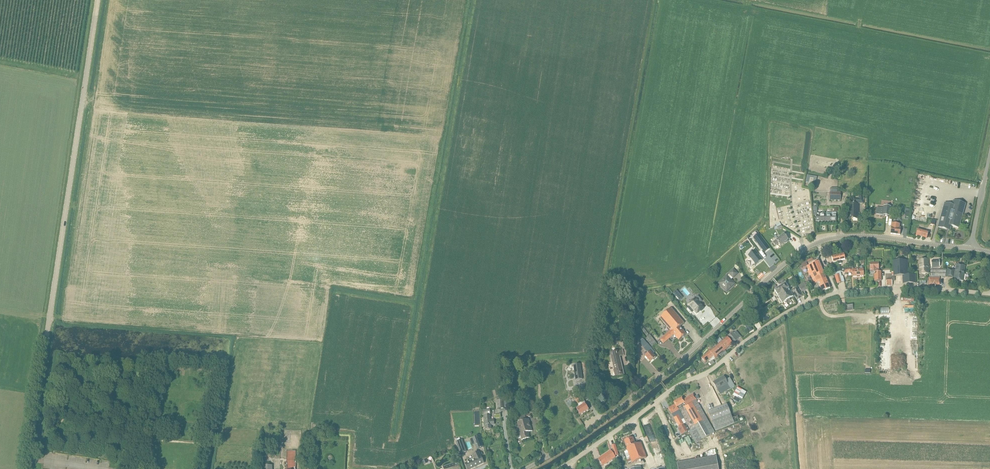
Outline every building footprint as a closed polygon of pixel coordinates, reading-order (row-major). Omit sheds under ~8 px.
[(849,204),(849,214),(849,219),(853,219),(853,218),(858,218),(858,219),(858,204),(858,203),(863,203),(863,197),(859,197),(859,199),(854,199),(854,204),(849,204)] [(944,203),(938,227),(950,231),(952,226),(959,228),(966,204),(954,200),(952,205),(944,203)] [(876,207),(876,213),(883,214),(882,215),(890,216),(891,207),(884,206),(883,208),(876,207)] [(836,222),(836,217),(836,213),(832,213),(827,213),(827,215),(826,215),(826,216),(824,216),(816,216),(816,221),(824,221),(826,221),(833,221),(833,222),(836,222)] [(892,223),(891,229),(891,234),(900,235),(901,230),(901,228),(899,227),(900,224),(892,223)] [(917,231),(916,235),(916,236),(926,239),(927,238),(929,232),(918,229),(917,231)] [(758,234),(753,238),(764,252),(764,253),(770,248),(759,234),(758,234)] [(784,234),(773,243),(775,246),(779,244),(780,246),(788,240),(784,234)] [(755,251),(749,256),(756,265),(762,260),(755,251)] [(845,260),(845,259),(844,254),(840,255),(840,254),(835,256),(832,257),(833,263),(837,262),(838,264),(841,264),(841,261),(845,260)] [(893,261),(894,276),(903,276),(903,284),(916,283),(915,275),(908,275),(908,260),(893,261)] [(928,266),(928,260),(919,260),(920,274),(929,274),(928,269),(928,266)] [(807,266),(809,271),(808,271),(809,275),(811,275),(813,279),(824,274),(819,261),(807,266)] [(882,281),(881,271),(879,272),(879,263),(870,264),(870,272),(874,272),(874,281),(882,281)] [(964,266),(957,265),(956,272),(954,272),(955,270),(947,269),(947,270),(931,270),(930,277),(929,277),(929,284),(929,283),(939,283),(939,285),(940,285),(940,276),(946,277),(946,276),(954,277),(956,277),(955,280),(963,281),(964,275),(963,274),(964,266)] [(864,273),(864,269),(853,270),(853,267),(843,268),(840,268),(841,271),(841,272),(845,271),(845,275),(847,275),(847,273),(851,272),(853,272),(853,277),(864,276),(863,273),(864,273)] [(737,274),(734,270),(733,270),(729,274),(727,276),(719,284),(722,287),(725,291),(727,288),(729,290),(735,284),(731,280),(733,278),(737,274)] [(830,288),(824,274),(813,279),(814,284),(818,282),(822,291),(830,288)] [(804,282),(798,286),(802,292),(808,289),(806,285),(809,283),(808,281),(805,283),(804,282)] [(802,296),(797,287),(790,291),(785,284),(775,291),(782,303),(793,296),(792,294),(793,293),(797,299),(802,296)] [(676,290),(673,293),(680,301),(683,298),(676,290)] [(654,295),(646,302),(652,308),(671,331),(660,340),(663,344),(674,335),(679,340),(686,334),(680,327),(689,319),(686,315),(676,304),(671,308),(663,298),(662,299),(660,296),(661,296),(658,292),(654,295)] [(696,298),(687,305),(689,306),(693,312),(697,315),(705,308),(700,303),(702,301),(698,296),(696,298)] [(748,323),(744,325),(747,329),(749,332),(753,330),(751,326),(748,323)] [(738,339),(734,333),(733,332),(730,335),(736,341),(738,339)] [(646,339),(652,346),(657,343),(650,335),(646,339)] [(733,343),(736,341),(730,335),(728,337),(724,340),(719,344),(724,349),(725,350),(730,346),(729,346),(733,343)] [(640,342),(639,342),(644,348),(643,348),(648,354),(645,356),(647,358),(650,362),(656,358),(653,354),(655,353),(652,349),(645,341),(643,339),(640,342)] [(724,349),(719,344),(712,350),(718,356),(725,350),(724,349)] [(614,370),(614,372),(616,377),(624,375),(620,359),(618,360),(617,357),(624,356),(622,350),(611,353),(615,369),(614,370)] [(718,356),(712,350),(702,358),(705,362),(713,356),(715,358),(718,356)] [(580,364),(573,365),(576,380),(583,379),(580,364)] [(719,380),(714,383),(717,389),(720,395),(726,392),(731,389),(728,383),(724,377),(724,378),(719,380)] [(737,388),(733,395),(735,396),(733,400),(738,403),(740,399),(742,400),(746,393),(737,388)] [(578,394),(573,397),(578,405),(580,407),(577,409),(578,411),(580,415),(589,410),(586,406),(585,404),(586,403),(584,399),(581,395),(580,396),(578,394)] [(693,394),(683,400),(682,398),(674,403),(675,405),(678,404),(679,406),(677,407),(684,418),(686,423),(690,430),(689,431),(695,443),(714,433),(699,404),(696,400),(693,394)] [(678,427),(683,424),(686,423),(684,418),(677,407),(679,406),(678,404),(675,405),(668,408),(671,413),(678,427)] [(727,404),(722,406),(708,412),(716,431),(740,421),(738,416),(732,418),(727,404)] [(489,407),(480,409),(480,412),(482,412),(482,415),(490,414),(489,407)] [(532,431),(531,426),(529,419),(526,420),(524,413),(518,415),(520,422),(517,423),(519,431),(514,433),(515,437),(521,435),(522,440),(530,438),(528,432),(532,431)] [(494,425),(493,420),(490,420),(490,416),(484,417),(486,430),(491,429),(491,425),(494,425)] [(684,425),(678,428),(681,435),(688,431),(684,425)] [(473,438),(470,439),(473,446),(476,445),(477,449),(484,447),(480,439),(479,436),(473,438)] [(627,448),(628,451),(624,452),(629,464),(647,458),(641,443),(636,445),(633,437),(624,440),(627,448)] [(462,440),(457,442),(461,454),(466,452),(462,440)] [(618,454),(617,449),(615,445),(612,446),(614,452),(612,453),(611,451),(608,453),(608,454),(605,456),(605,455),(598,459),(600,462),(601,463),(603,466),(615,457),(613,455),(614,455),(617,455),(618,454)] [(706,458),(676,463),(678,468),(717,468),(714,450),(710,451),(705,453),(706,458)] [(484,463),(479,452),(473,455),(474,457),(468,460),(469,462),(465,464),(468,468),(471,468),(475,467),(475,466),(477,465),(478,466),(484,463)]
